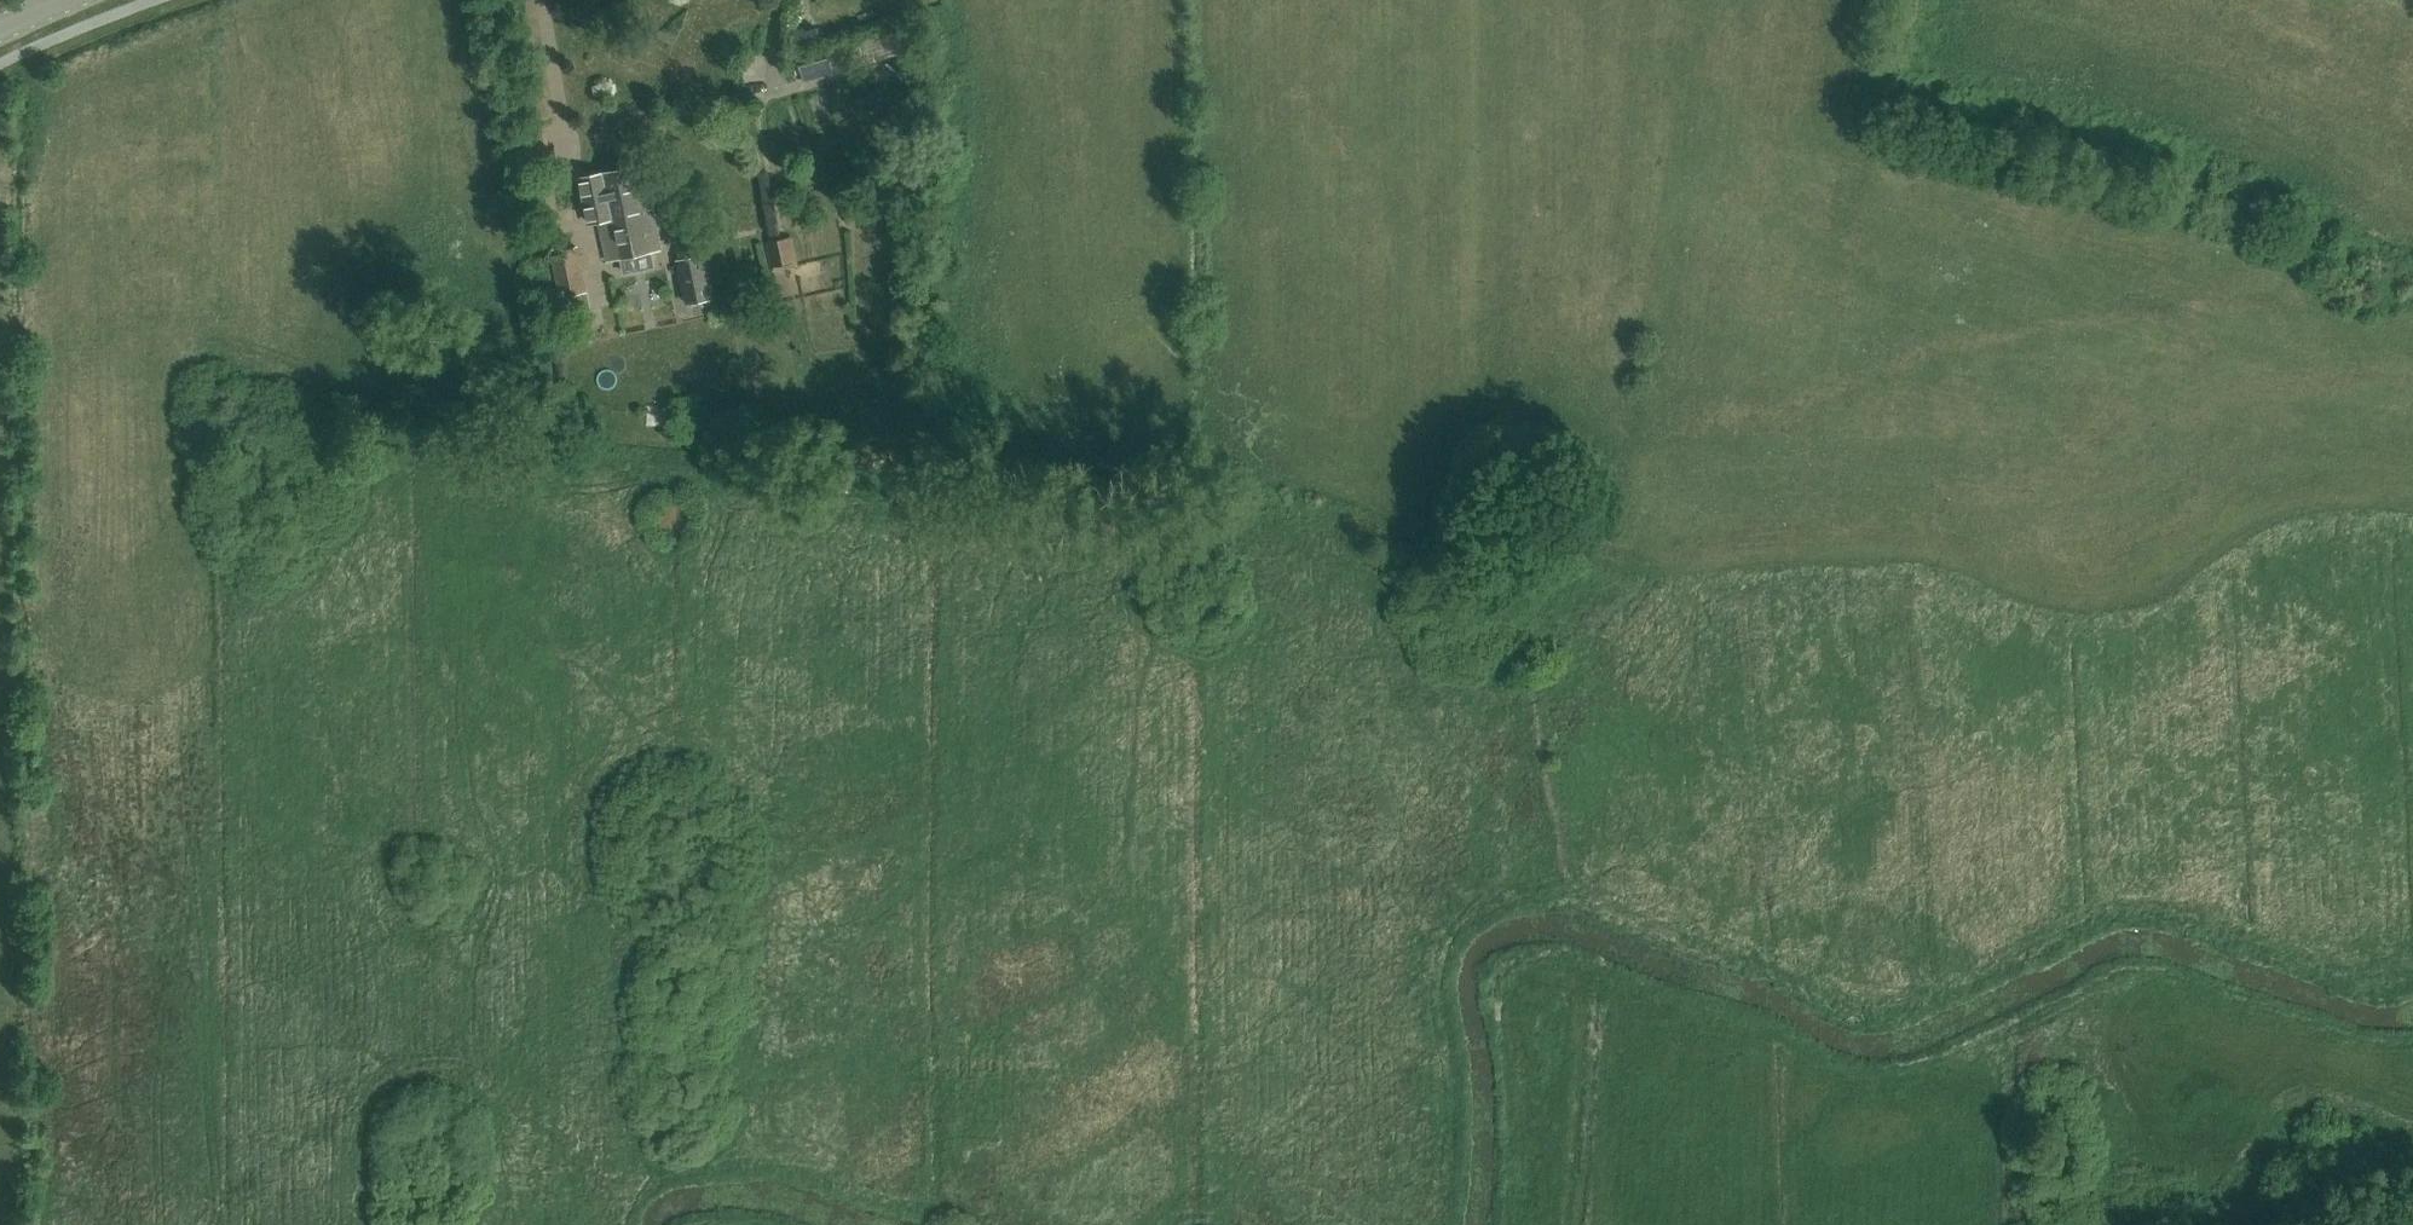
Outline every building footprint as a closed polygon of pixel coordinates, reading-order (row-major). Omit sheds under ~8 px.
[(792,32),(797,49),(812,44),(811,42),(822,38),(818,26),(806,29),(806,27),(792,32)] [(582,179),(589,206),(600,203),(607,240),(602,241),(607,261),(662,249),(653,210),(644,211),(639,191),(648,189),(642,166),(582,179)] [(791,237),(768,242),(774,270),(797,264),(791,237)] [(550,252),(559,297),(588,291),(579,246),(550,252)] [(679,260),(689,303),(715,297),(705,254),(679,260)] [(642,318),(654,315),(649,291),(637,293),(642,318)]
